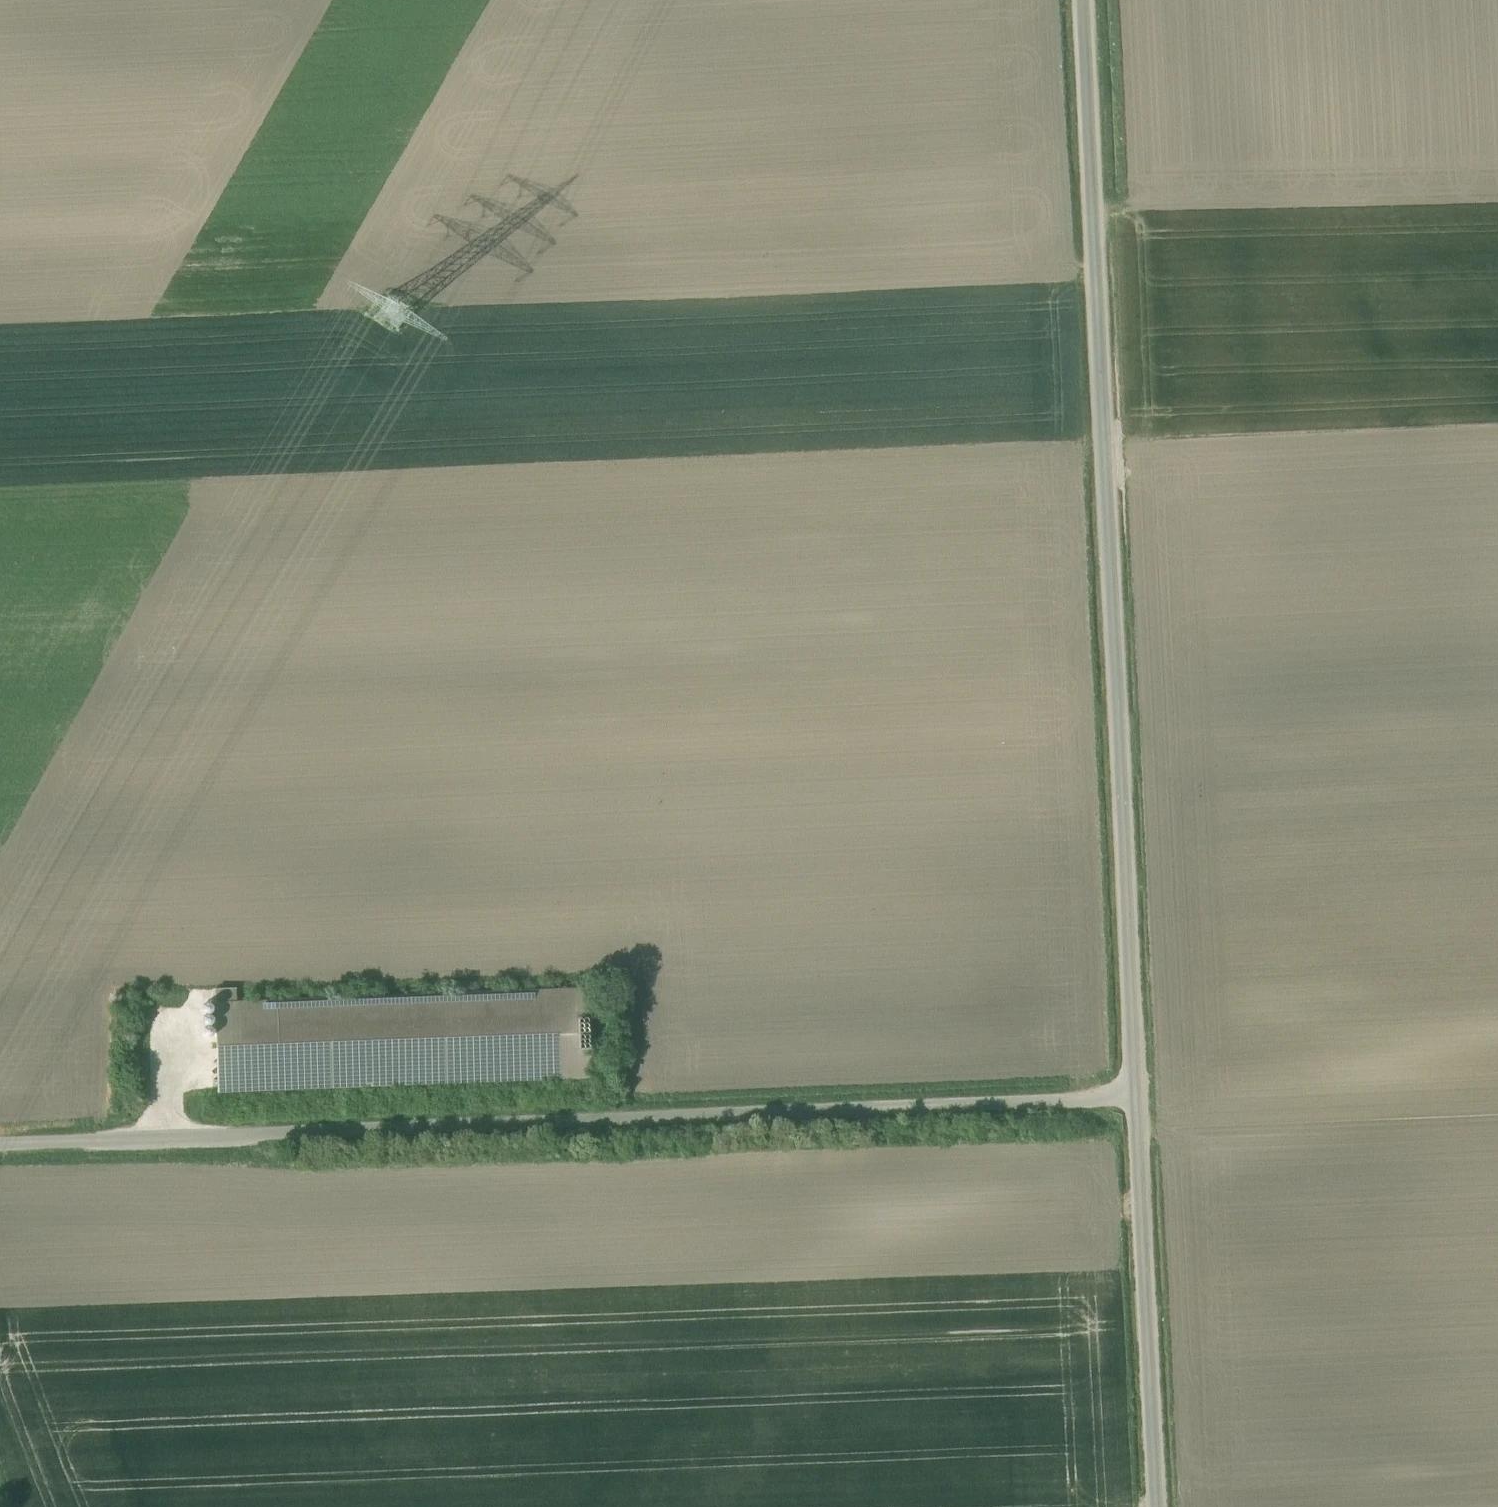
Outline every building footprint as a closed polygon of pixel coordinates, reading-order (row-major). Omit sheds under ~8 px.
[(582,989),(212,1003),(216,1094),(585,1079),(582,989)]
